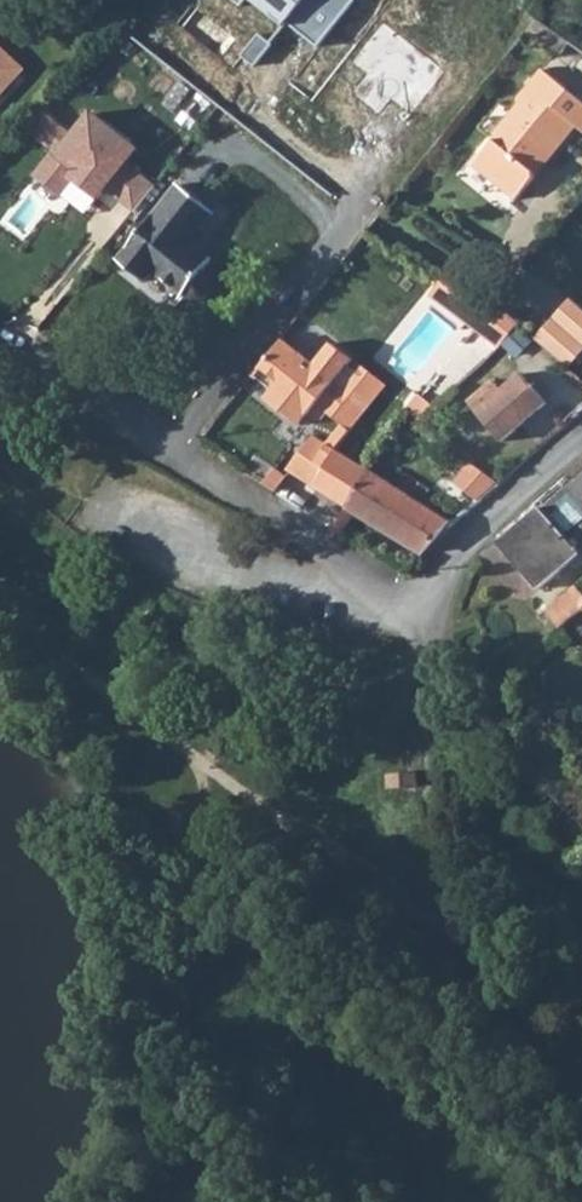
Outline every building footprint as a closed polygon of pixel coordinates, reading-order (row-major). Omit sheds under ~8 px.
[(24,67),(0,45),(0,94),(24,67)] [(518,98),(517,113),(475,165),(517,199),(532,181),(534,171),(542,161),(546,164),(576,127),(581,132),(581,102),(542,69),(518,98)] [(180,184),(119,260),(146,282),(157,271),(188,296),(196,298),(201,296),(206,294),(210,287),(210,283),(209,277),(205,271),(214,260),(192,242),(215,213),(180,184)] [(487,318),(444,283),(434,297),(477,330),(484,323),(487,318)] [(487,318),(484,323),(477,330),(500,348),(519,324),(497,305),(487,318)] [(542,340),(568,362),(581,348),(581,309),(577,305),(542,340)] [(507,344),(523,355),(534,339),(519,328),(507,344)] [(310,368),(276,343),(248,379),(269,394),(262,403),(298,427),(306,416),(314,422),(320,421),(325,415),(339,426),(327,445),(312,436),(284,469),(345,506),(368,471),(336,451),(354,425),(346,418),(357,403),(341,390),(348,381),(338,373),(347,362),(326,346),(310,368)] [(382,387),(357,369),(348,381),(341,390),(357,403),(346,418),(354,425),(382,387)] [(493,380),(469,401),(503,441),(547,402),(521,373),(502,390),(493,380)] [(498,542),(536,589),(581,550),(581,470),(498,542)] [(345,506),(332,528),(340,533),(353,511),(422,553),(450,520),(368,471),(345,506)] [(561,629),(581,611),(581,591),(577,585),(541,616),(549,625),(554,621),(561,629)] [(470,660),(465,665),(471,670),(476,665),(470,660)] [(407,773),(385,774),(385,789),(408,788),(407,773)] [(415,773),(407,773),(408,788),(415,788),(415,773)]
